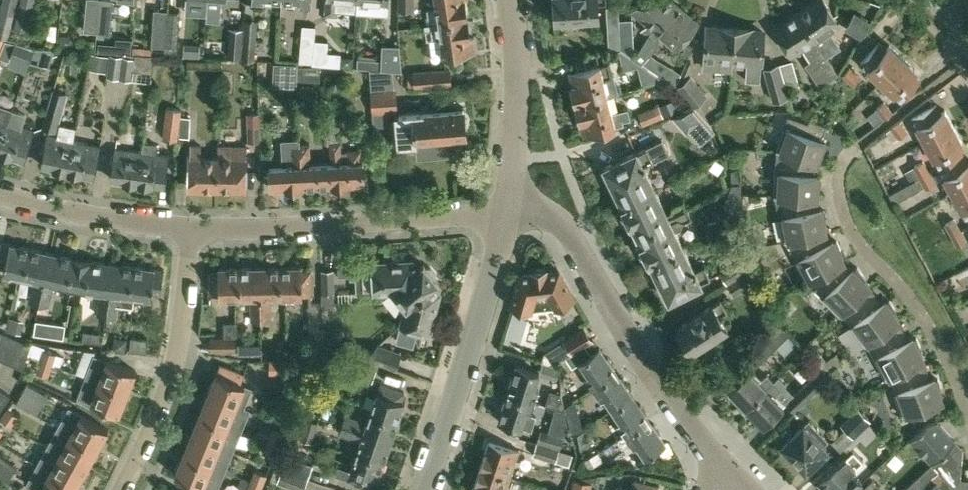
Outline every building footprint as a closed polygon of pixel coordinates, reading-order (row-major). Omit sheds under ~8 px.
[(17,0),(2,0),(0,9),(0,35),(7,37),(17,0)] [(13,25),(27,29),(35,0),(20,0),(13,25)] [(100,0),(87,0),(84,29),(97,30),(100,0)] [(97,30),(110,31),(113,0),(100,0),(97,30)] [(358,0),(326,0),(326,13),(338,13),(338,12),(357,13),(358,0)] [(388,1),(389,1),(389,0),(372,0),(371,12),(387,13),(388,1)] [(400,9),(413,10),(413,0),(400,0),(400,9)] [(428,14),(429,24),(467,18),(465,0),(435,0),(436,8),(427,9),(428,14)] [(556,20),(598,17),(597,2),(607,1),(606,0),(555,0),(556,20)] [(674,3),(670,0),(641,0),(634,7),(649,21),(642,29),(647,34),(674,3)] [(828,29),(839,22),(824,0),(819,0),(799,13),(825,54),(826,54),(839,46),(828,29)] [(661,42),(656,38),(662,32),(677,45),(696,23),(674,3),(647,34),(642,45),(651,53),(661,42)] [(620,25),(620,17),(619,4),(607,4),(608,26),(620,25)] [(150,53),(164,54),(168,8),(154,7),(150,53)] [(182,9),(168,8),(164,54),(178,55),(182,9)] [(838,73),(826,54),(825,54),(799,13),(776,28),(791,52),(802,45),(810,59),(805,62),(819,85),(838,73)] [(861,35),(869,22),(854,13),(846,26),(861,35)] [(620,17),(620,25),(621,47),(631,54),(635,49),(633,17),(620,17)] [(427,38),(441,36),(444,56),(476,51),(473,36),(470,36),(467,18),(429,24),(425,24),(427,38)] [(244,29),(241,59),(255,60),(258,20),(244,19),(244,29)] [(315,63),(316,40),(317,26),(301,25),(299,62),(315,63)] [(707,27),(705,56),(704,67),(732,69),(733,58),(732,58),(734,28),(721,27),(721,28),(707,27)] [(241,59),(244,29),(231,28),(229,58),(241,59)] [(732,58),(733,58),(747,59),(746,79),(760,80),(764,31),(750,30),(750,29),(734,28),(732,58)] [(14,42),(5,40),(0,51),(0,55),(9,59),(11,56),(14,42)] [(95,50),(96,41),(86,40),(85,49),(95,50)] [(316,40),(315,63),(341,65),(341,53),(328,52),(328,41),(316,40)] [(28,63),(34,46),(14,42),(11,56),(28,63)] [(902,56),(889,44),(886,48),(879,42),(861,61),(881,79),(902,56)] [(397,44),(380,44),(379,59),(356,57),(356,67),(369,68),(393,70),(399,70),(397,44)] [(34,46),(28,63),(48,69),(54,48),(34,46)] [(624,67),(643,62),(620,47),(618,47),(624,67)] [(120,77),(123,52),(110,51),(106,75),(120,77)] [(106,55),(90,52),(88,67),(104,69),(106,55)] [(133,79),(136,53),(123,52),(120,77),(133,79)] [(136,53),(133,79),(151,82),(155,54),(136,53)] [(881,79),(894,91),(901,98),(919,78),(912,72),(916,68),(902,56),(881,79)] [(792,59),(779,62),(786,88),(799,85),(792,59)] [(576,102),(607,94),(603,77),(612,75),(608,61),(600,64),(600,63),(576,69),(579,82),(572,84),(573,88),(571,91),(572,97),(575,98),(576,102)] [(682,70),(670,61),(663,72),(676,81),(682,70)] [(274,63),(273,87),(297,87),(297,81),(298,66),(298,63),(274,63)] [(778,64),(765,68),(765,70),(773,100),(787,96),(778,64)] [(298,66),(297,81),(320,81),(320,66),(298,66)] [(844,75),(852,84),(860,77),(852,68),(844,75)] [(450,69),(415,71),(415,84),(451,82),(450,69)] [(706,94),(690,74),(678,85),(693,104),(706,94)] [(47,112),(62,116),(69,91),(54,87),(47,112)] [(260,87),(247,88),(249,141),(262,140),(260,87)] [(372,113),(388,112),(395,112),(394,90),(371,91),(372,113)] [(620,108),(620,109),(612,111),(607,94),(576,102),(577,106),(575,109),(577,115),(580,116),(581,121),(588,119),(592,132),(615,126),(615,125),(624,123),(623,120),(632,117),(629,106),(620,108)] [(673,98),(660,103),(664,115),(678,109),(673,98)] [(885,101),(877,106),(885,116),(892,111),(885,101)] [(639,112),(643,123),(664,115),(660,103),(639,112)] [(953,125),(945,109),(940,112),(936,104),(913,116),(925,140),(953,125)] [(12,110),(0,106),(0,146),(12,110)] [(163,137),(177,139),(181,108),(167,106),(163,137)] [(464,106),(399,112),(400,124),(396,125),(398,144),(418,142),(418,139),(466,134),(465,127),(467,124),(467,117),(464,114),(464,106)] [(672,116),(686,132),(689,130),(702,119),(692,108),(672,116)] [(21,125),(26,114),(12,109),(12,110),(0,146),(0,151),(23,159),(33,129),(21,125)] [(874,125),(879,121),(871,111),(866,115),(874,125)] [(388,112),(372,113),(373,128),(389,126),(388,112)] [(180,114),(180,116),(180,136),(190,136),(190,114),(180,114)] [(796,155),(815,162),(817,162),(820,153),(822,153),(827,143),(824,142),(825,139),(821,138),(827,123),(810,117),(808,121),(788,114),(776,148),(796,155)] [(340,118),(330,118),(330,125),(331,131),(332,131),(339,131),(340,131),(341,131),(340,126),(340,118)] [(899,120),(886,130),(894,140),(906,130),(899,120)] [(42,164),(68,170),(73,139),(76,127),(60,124),(57,135),(48,133),(42,164)] [(925,140),(939,165),(963,153),(957,143),(962,141),(953,125),(925,140)] [(302,186),(300,143),(300,138),(282,139),(284,164),(270,165),(271,188),(302,186)] [(73,139),(68,170),(94,175),(100,145),(73,139)] [(168,154),(156,152),(157,142),(143,140),(142,151),(138,181),(164,185),(168,154)] [(622,203),(654,187),(643,164),(667,152),(661,140),(637,152),(636,150),(604,166),(622,203)] [(331,162),(333,184),(364,183),(363,160),(362,160),(361,148),(348,149),(348,161),(341,161),(340,141),(330,142),(331,162)] [(300,143),(302,186),(333,184),(331,162),(311,163),(310,143),(300,143)] [(218,187),(218,156),(201,156),(201,145),(191,144),(191,155),(190,186),(218,187)] [(247,145),(237,145),(219,145),(218,156),(218,187),(246,187),(247,156),(246,156),(247,145)] [(138,181),(142,151),(116,147),(112,178),(138,181)] [(939,165),(953,191),(967,183),(967,162),(967,163),(963,153),(939,165)] [(815,172),(815,162),(796,155),(796,159),(776,158),(774,195),(795,196),(815,197),(817,197),(817,187),(819,187),(821,176),(818,176),(818,172),(815,172)] [(915,179),(919,177),(919,178),(930,172),(923,160),(913,166),(905,171),(911,181),(915,179)] [(930,172),(919,178),(926,189),(936,183),(930,172)] [(911,181),(890,192),(894,201),(919,187),(915,179),(911,181)] [(732,184),(730,189),(734,198),(726,204),(734,221),(741,218),(740,183),(732,184)] [(961,207),(966,214),(967,213),(967,183),(953,191),(961,207)] [(636,234),(688,208),(683,199),(673,204),(671,210),(667,212),(654,187),(622,203),(623,205),(622,205),(623,207),(622,207),(622,208),(620,214),(623,219),(629,221),(629,222),(630,221),(636,234)] [(817,207),(815,197),(795,196),(796,200),(777,204),(784,240),(805,235),(825,231),(826,230),(824,220),(826,220),(825,209),(822,210),(821,206),(817,207)] [(651,262),(683,246),(671,221),(676,219),(682,221),(692,216),(688,208),(636,234),(642,245),(640,245),(641,246),(639,252),(641,257),(647,259),(647,260),(649,259),(649,261),(650,260),(651,262)] [(950,235),(961,229),(954,218),(944,224),(950,235)] [(961,229),(950,235),(957,247),(967,241),(961,229)] [(807,280),(843,261),(845,260),(840,251),(841,250),(837,240),(834,241),(833,238),(830,240),(825,231),(805,235),(807,239),(790,248),(807,280)] [(30,248),(1,241),(0,245),(0,266),(5,267),(4,271),(19,275),(24,276),(30,248)] [(683,246),(651,262),(669,299),(702,283),(701,282),(711,277),(705,264),(695,269),(683,246)] [(39,303),(50,252),(30,248),(24,276),(35,278),(30,301),(39,303)] [(72,271),(75,257),(73,257),(50,252),(39,303),(48,305),(53,282),(68,286),(85,289),(86,273),(72,271)] [(107,315),(113,263),(90,260),(75,257),(72,271),(86,273),(85,289),(100,290),(98,314),(107,315)] [(728,284),(750,271),(744,258),(721,271),(728,284)] [(433,284),(438,280),(424,262),(419,267),(413,259),(351,263),(351,276),(357,276),(358,291),(392,289),(406,306),(433,284)] [(839,313),(856,297),(870,284),(870,283),(863,276),(864,275),(858,266),(855,268),(853,266),(850,268),(843,261),(807,280),(797,286),(803,292),(813,287),(839,313)] [(130,294),(134,265),(113,263),(107,315),(117,316),(118,304),(133,306),(134,295),(130,294)] [(130,294),(134,295),(151,297),(152,293),(161,294),(164,269),(134,265),(130,294)] [(270,296),(281,295),(281,266),(260,267),(261,319),(270,319),(270,296)] [(281,266),(281,295),(302,295),(311,294),(311,270),(302,270),(302,266),(281,266)] [(219,297),(240,296),(240,267),(219,268),(219,271),(209,272),(210,296),(219,296),(219,297)] [(251,319),(261,319),(260,267),(240,267),(240,296),(251,296),(251,319)] [(564,277),(560,269),(548,271),(547,267),(531,268),(532,273),(520,274),(511,305),(531,310),(532,308),(556,305),(557,307),(575,297),(566,281),(564,277)] [(322,292),(321,292),(322,316),(334,316),(333,270),(322,270),(322,292)] [(750,271),(728,284),(734,295),(756,283),(750,271)] [(412,343),(417,326),(429,330),(439,291),(433,284),(406,306),(397,339),(412,343)] [(865,344),(884,330),(899,319),(900,318),(893,310),(895,309),(890,299),(887,301),(885,299),(882,301),(870,284),(856,297),(860,302),(844,314),(865,344)] [(677,326),(692,350),(728,327),(720,314),(727,309),(720,298),(677,326)] [(310,346),(321,346),(320,302),(309,303),(310,346)] [(24,320),(10,317),(7,327),(7,330),(16,332),(21,333),(22,331),(24,320)] [(65,322),(36,318),(34,333),(64,337),(65,322)] [(907,366),(923,358),(924,357),(919,348),(921,347),(917,337),(914,338),(912,336),(909,337),(899,319),(884,330),(887,336),(869,345),(886,377),(907,366)] [(236,322),(221,322),(222,338),(225,338),(225,348),(237,348),(236,322)] [(787,333),(779,325),(745,357),(753,366),(787,333)] [(584,327),(565,339),(573,351),(592,339),(584,327)] [(102,342),(103,332),(84,330),(83,340),(102,342)] [(18,338),(5,333),(0,345),(0,359),(7,362),(18,338)] [(147,338),(131,336),(129,349),(146,351),(147,338)] [(113,337),(112,350),(125,351),(126,338),(113,337)] [(27,350),(29,343),(18,338),(7,362),(22,369),(27,350)] [(573,351),(565,339),(545,352),(543,359),(554,363),(573,351)] [(245,341),(237,341),(237,353),(262,352),(262,342),(262,341),(245,341)] [(371,352),(368,358),(395,367),(400,352),(377,345),(371,352)] [(613,361),(611,358),(610,358),(608,356),(607,357),(600,347),(580,361),(588,373),(585,375),(593,387),(616,371),(613,366),(615,365),(612,362),(613,361)] [(827,371),(842,360),(837,353),(827,360),(818,347),(809,353),(827,371)] [(287,348),(275,348),(275,350),(275,357),(288,357),(287,352),(287,348)] [(55,352),(44,349),(40,360),(52,363),(55,352)] [(55,352),(52,363),(60,366),(63,355),(55,352)] [(87,375),(127,391),(135,371),(136,370),(107,358),(107,359),(94,354),(92,360),(87,375)] [(923,358),(907,366),(909,372),(890,380),(902,414),(943,399),(939,389),(941,389),(938,378),(935,379),(934,376),(931,377),(923,358)] [(269,359),(269,371),(281,371),(281,359),(269,359)] [(40,360),(37,371),(48,375),(52,363),(40,360)] [(354,361),(350,374),(372,381),(377,369),(354,361)] [(208,393),(249,409),(242,406),(248,393),(251,387),(244,384),(245,384),(240,382),(244,373),(220,363),(216,372),(215,373),(216,373),(208,393)] [(507,392),(534,401),(538,387),(535,386),(539,372),(516,364),(513,376),(511,375),(507,386),(509,386),(507,392)] [(779,376),(774,380),(747,406),(764,424),(786,403),(794,411),(829,377),(821,368),(794,394),(786,386),(787,384),(779,376)] [(750,369),(730,388),(747,406),(774,380),(767,373),(760,380),(750,369)] [(626,381),(624,377),(623,378),(621,375),(620,376),(616,371),(593,387),(602,399),(605,396),(613,408),(632,394),(626,385),(628,384),(626,381)] [(120,410),(127,391),(87,375),(81,389),(78,395),(91,400),(120,412),(120,411),(120,410)] [(371,412),(398,421),(405,401),(401,400),(404,391),(381,383),(378,392),(371,412)] [(48,395),(29,384),(19,402),(39,413),(48,395)] [(3,407),(10,396),(0,389),(0,405),(3,407)] [(546,406),(565,412),(559,391),(551,389),(546,406)] [(530,411),(534,401),(507,392),(506,398),(504,397),(500,408),(502,409),(498,420),(532,431),(537,414),(530,411)] [(249,409),(208,393),(199,413),(240,429),(245,415),(246,416),(249,409)] [(646,409),(643,405),(643,406),(641,403),(639,404),(632,394),(613,408),(621,420),(611,427),(618,438),(626,434),(649,418),(645,413),(647,412),(645,409),(646,409)] [(59,426),(97,447),(107,428),(108,429),(108,428),(81,413),(69,406),(66,412),(67,413),(59,426)] [(858,407),(841,424),(854,437),(871,420),(858,407)] [(17,414),(8,408),(1,418),(11,424),(17,414)] [(391,440),(398,421),(371,412),(367,422),(345,414),(342,423),(391,440)] [(234,444),(240,429),(199,413),(192,432),(232,450),(235,444),(234,444)] [(306,420),(296,416),(290,435),(300,439),(306,420)] [(665,442),(659,432),(660,431),(654,422),(652,423),(649,418),(626,434),(632,443),(634,446),(637,444),(646,456),(665,442)] [(316,423),(306,420),(300,439),(309,442),(316,423)] [(927,421),(909,439),(932,462),(917,476),(956,440),(937,420),(927,421)] [(385,460),(391,440),(342,423),(339,432),(361,440),(358,450),(385,460)] [(804,424),(783,444),(797,459),(794,462),(803,471),(827,448),(823,444),(828,439),(813,423),(808,428),(804,424)] [(87,466),(97,447),(59,426),(52,440),(51,439),(48,445),(87,466)] [(595,439),(587,427),(578,433),(581,448),(595,439)] [(272,429),(267,440),(278,445),(283,434),(272,429)] [(559,448),(563,437),(541,429),(537,441),(559,448)] [(832,441),(840,450),(853,438),(844,430),(832,441)] [(232,450),(192,432),(183,453),(223,469),(229,455),(230,455),(232,450)] [(481,465),(510,475),(519,449),(490,439),(481,465)] [(267,440),(263,451),(274,456),(278,445),(267,440)] [(960,478),(963,448),(956,440),(917,476),(923,482),(938,469),(953,485),(960,478)] [(573,454),(537,442),(533,454),(569,466),(573,454)] [(76,485),(87,466),(48,445),(45,450),(46,450),(39,464),(76,485)] [(862,481),(851,470),(863,458),(853,448),(819,481),(828,489),(853,489),(862,481)] [(378,479),(385,460),(358,450),(351,470),(348,479),(371,487),(374,478),(378,479)] [(223,469),(183,453),(175,473),(175,472),(174,474),(203,485),(216,489),(218,484),(223,469)] [(6,479),(16,466),(0,454),(0,474),(6,479)] [(282,468),(307,478),(312,464),(287,455),(282,468)] [(76,485),(39,464),(31,477),(30,477),(27,483),(39,489),(73,489),(76,485)] [(510,475),(481,465),(472,489),(505,489),(510,475)] [(303,489),(307,478),(282,468),(277,481),(303,489)] [(255,469),(251,480),(262,485),(266,474),(255,469)] [(878,484),(871,478),(859,489),(872,489),(878,484)] [(961,478),(950,489),(967,489),(967,479),(961,478)] [(573,479),(570,489),(590,489),(591,483),(573,479)] [(659,484),(634,479),(632,488),(632,489),(657,489),(659,484)] [(247,489),(260,489),(262,485),(251,480),(247,489)]
